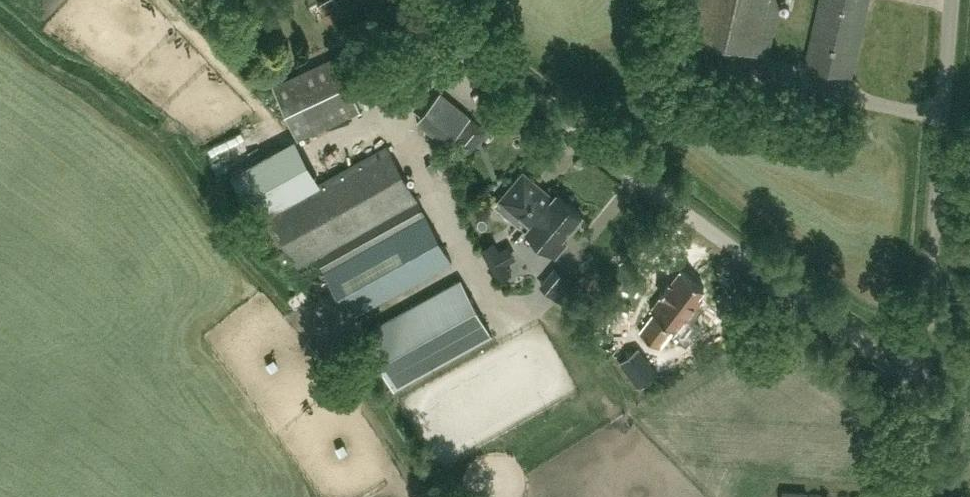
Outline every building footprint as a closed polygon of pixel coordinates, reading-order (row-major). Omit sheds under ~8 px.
[(358,35),(338,0),(323,0),(319,2),(343,44),(358,35)] [(685,36),(769,54),(781,0),(693,0),(685,36)] [(806,65),(853,76),(869,0),(820,0),(806,65)] [(298,138),(361,109),(336,56),(273,85),(298,138)] [(451,141),(471,117),(442,93),(421,117),(451,141)] [(462,145),(482,157),(498,131),(478,119),(462,145)] [(216,152),(237,143),(234,134),(212,142),(216,152)] [(351,317),(453,261),(427,215),(425,216),(416,200),(418,199),(388,146),(269,212),(299,266),(381,220),(390,235),(325,271),(351,317)] [(580,216),(581,214),(557,194),(552,201),(540,191),(542,189),(524,173),(513,185),(516,187),(499,209),(520,227),(520,226),(556,255),(566,243),(561,239),(570,228),(573,230),(583,219),(580,216)] [(661,346),(675,327),(677,328),(685,317),(688,319),(704,298),(700,295),(706,286),(682,270),(652,309),(657,312),(642,332),(661,346)] [(492,335),(461,278),(363,333),(394,389),(492,335)] [(647,360),(631,372),(642,386),(658,374),(647,360)]
